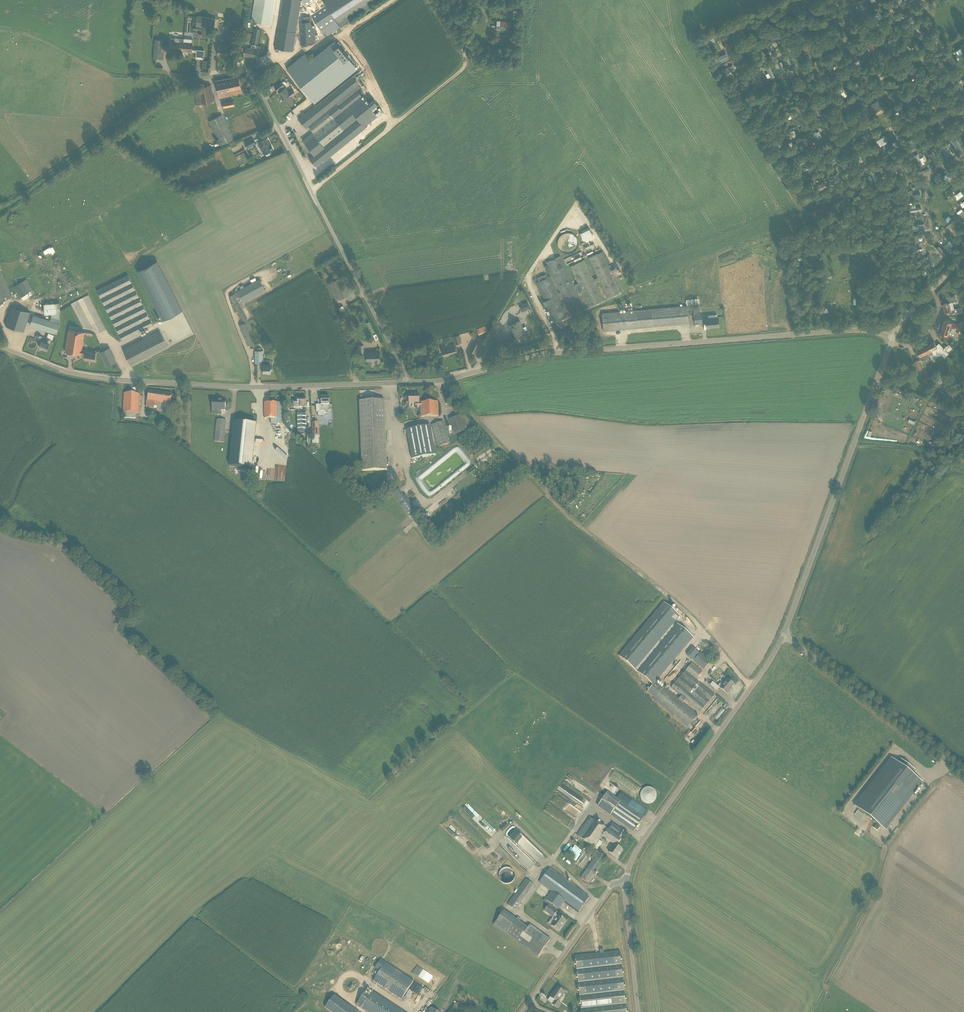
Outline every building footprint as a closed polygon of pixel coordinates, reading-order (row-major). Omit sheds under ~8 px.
[(251,20),(272,23),(273,18),(276,0),(254,0),(252,15),(251,20)] [(275,50),(276,50),(276,48),(293,51),(293,46),(301,0),(283,0),(276,43),(275,48),(275,50)] [(323,32),(325,31),(327,34),(379,0),(302,0),(323,32)] [(796,0),(792,0),(788,2),(791,10),(798,7),(796,0)] [(902,9),(906,7),(904,4),(902,0),(897,0),(902,9)] [(863,1),(857,5),(861,13),(868,10),(863,1)] [(889,3),(885,5),(891,15),(894,13),(892,10),(893,10),(889,3)] [(847,16),(845,16),(847,20),(854,16),(850,7),(849,7),(848,7),(847,7),(847,8),(846,9),(848,13),(849,14),(847,16)] [(878,11),(873,17),(876,21),(877,20),(879,18),(882,21),(882,22),(881,22),(882,23),(886,19),(878,11)] [(195,26),(213,29),(215,18),(212,18),(197,16),(195,26)] [(302,17),(302,22),(303,42),(313,42),(313,41),(315,40),(315,35),(314,30),(312,31),(311,16),(302,17)] [(156,25),(158,19),(152,17),(150,21),(151,21),(150,23),(156,25)] [(744,18),(741,19),(742,21),(745,28),(746,30),(749,29),(748,26),(751,25),(748,18),(745,20),(744,18)] [(863,20),(859,22),(864,32),(868,30),(867,28),(864,22),(863,20)] [(497,21),(496,29),(509,30),(510,22),(497,21)] [(729,29),(734,40),(742,36),(737,25),(729,29)] [(849,26),(846,28),(851,36),(854,34),(852,31),(849,26)] [(260,29),(254,28),(251,48),(246,47),(245,55),(250,56),(250,57),(256,58),(258,49),(257,49),(257,45),(260,29)] [(721,29),(714,32),(717,40),(724,37),(721,29)] [(842,30),(835,34),(839,40),(845,36),(842,30)] [(224,40),(235,42),(237,34),(234,34),(225,32),(224,40)] [(705,35),(700,37),(702,42),(703,41),(704,44),(709,42),(710,43),(714,41),(711,33),(706,35),(706,34),(704,34),(705,35)] [(774,36),(769,38),(773,47),(783,42),(779,34),(774,36)] [(890,35),(881,39),(885,46),(893,41),(890,35)] [(912,37),(906,41),(911,48),(916,45),(913,40),(914,39),(912,37)] [(170,41),(169,51),(180,52),(180,48),(183,48),(184,42),(184,39),(180,38),(180,39),(175,38),(174,41),(170,41),(171,41),(170,41)] [(155,39),(154,54),(153,59),(161,60),(163,39),(155,39)] [(316,105),(351,76),(359,71),(338,46),(340,44),(338,42),(336,43),(335,41),(311,61),(305,54),(286,69),(316,105)] [(873,41),(866,45),(867,48),(869,47),(871,51),(875,49),(875,50),(877,49),(873,41)] [(180,48),(180,52),(192,53),(192,52),(196,52),(196,59),(203,59),(204,50),(196,50),(192,50),(193,43),(184,42),(183,48),(180,48)] [(218,47),(218,50),(218,55),(222,55),(222,54),(228,55),(228,52),(229,44),(222,43),(219,43),(218,47)] [(815,45),(801,52),(805,59),(807,57),(812,55),(810,52),(815,50),(816,53),(819,51),(815,45)] [(854,50),(849,53),(854,64),(858,62),(857,60),(859,59),(857,56),(856,56),(855,54),(856,53),(854,50)] [(927,52),(921,56),(918,58),(924,66),(933,60),(927,52)] [(726,54),(717,57),(718,60),(719,60),(720,63),(728,59),(726,54)] [(792,56),(788,58),(791,63),(793,67),(797,65),(792,56)] [(835,58),(829,61),(832,66),(838,63),(835,58)] [(781,61),(777,63),(777,64),(780,69),(782,73),(786,71),(781,61)] [(732,66),(723,70),(725,74),(728,72),(734,69),(732,66)] [(896,71),(898,75),(908,70),(906,66),(896,71)] [(769,67),(766,69),(768,73),(770,76),(771,78),(774,77),(769,67)] [(874,72),(877,78),(887,74),(883,67),(874,72)] [(757,73),(754,75),(756,79),(759,85),(762,83),(757,73)] [(860,77),(863,83),(869,80),(866,74),(860,77)] [(302,115),(298,119),(305,128),(308,126),(313,132),(302,140),(314,155),(312,156),(309,159),(315,166),(320,162),(323,160),(324,161),(365,127),(364,127),(377,116),(381,113),(382,113),(376,106),(377,105),(374,100),(368,105),(363,98),(361,95),(363,93),(361,88),(351,76),(316,105),(305,114),(303,112),(301,114),(302,115)] [(739,78),(731,82),(733,86),(741,81),(739,78)] [(804,78),(801,80),(806,90),(810,88),(809,87),(806,82),(804,78)] [(219,97),(242,92),(239,79),(216,84),(219,97)] [(275,88),(277,91),(283,86),(281,83),(275,88)] [(198,88),(193,89),(194,94),(197,105),(215,101),(214,96),(213,97),(211,85),(198,88)] [(285,87),(282,90),(278,93),(286,103),(294,97),(292,95),(295,93),(292,89),(289,91),(285,87)] [(917,92),(922,99),(927,96),(922,89),(917,92)] [(908,98),(903,101),(907,108),(917,103),(913,96),(908,98)] [(222,103),(223,109),(235,106),(233,100),(222,103)] [(848,100),(839,106),(844,113),(850,109),(847,105),(850,103),(848,100)] [(871,105),(875,112),(881,109),(878,101),(871,105)] [(805,103),(797,106),(800,112),(803,110),(802,108),(806,105),(805,103)] [(897,110),(900,115),(904,113),(899,105),(889,110),(891,114),(897,110)] [(958,119),(963,115),(963,113),(960,107),(958,108),(958,107),(955,109),(955,110),(953,111),(958,119)] [(209,121),(221,145),(234,139),(221,115),(209,121)] [(935,118),(939,126),(947,123),(943,115),(935,118)] [(927,121),(923,124),(928,134),(933,132),(927,121)] [(876,140),(880,147),(888,143),(884,136),(876,140)] [(256,144),(253,138),(244,143),(247,148),(256,144)] [(273,149),(271,145),(269,146),(267,142),(268,142),(266,138),(261,140),(258,142),(262,150),(263,149),(265,153),(266,155),(267,155),(270,154),(270,153),(269,151),(272,150),(272,149),(273,149)] [(776,144),(771,147),(772,150),(783,145),(781,141),(776,144)] [(830,155),(828,156),(830,160),(831,160),(833,164),(843,159),(841,156),(838,158),(832,160),(831,158),(830,155)] [(798,162),(797,162),(798,165),(799,165),(811,160),(809,157),(806,158),(802,160),(798,162)] [(793,160),(786,164),(789,169),(793,166),(794,169),(797,168),(793,160)] [(803,192),(801,192),(802,195),(809,193),(809,192),(812,191),(809,183),(806,184),(806,185),(805,185),(806,191),(803,192)] [(912,190),(908,191),(909,200),(921,198),(920,194),(915,195),(913,195),(912,190)] [(916,220),(912,220),(913,229),(924,228),(924,223),(919,224),(917,224),(916,220)] [(580,233),(583,241),(593,237),(589,229),(580,233)] [(556,241),(556,243),(556,245),(557,247),(558,249),(559,251),(561,252),(562,253),(564,254),(566,254),(569,254),(571,254),(573,253),(574,252),(576,251),(577,249),(578,247),(579,245),(579,243),(579,241),(578,239),(577,237),(576,235),(574,234),(573,233),(571,232),(569,232),(566,232),(564,232),(562,233),(561,234),(559,235),(558,237),(557,239),(556,241)] [(602,252),(588,258),(597,277),(598,280),(607,299),(621,293),(614,276),(619,273),(616,267),(611,269),(602,252)] [(582,291),(578,283),(574,285),(560,256),(547,262),(561,292),(564,300),(572,316),(586,310),(578,293),(582,291)] [(598,280),(597,277),(593,279),(584,260),(570,267),(578,283),(582,291),(589,308),(603,301),(594,282),(598,280)] [(162,321),(182,311),(157,261),(137,271),(162,321)] [(12,296),(0,271),(0,302),(12,296)] [(564,300),(561,292),(558,294),(550,276),(547,278),(545,274),(537,278),(539,282),(536,283),(545,301),(543,302),(546,308),(548,307),(552,317),(555,323),(555,324),(558,322),(560,327),(571,321),(569,317),(562,301),(564,300)] [(97,290),(119,335),(122,340),(121,340),(121,341),(122,341),(153,325),(128,275),(97,290)] [(330,277),(331,281),(327,283),(336,301),(350,294),(342,276),(337,278),(335,275),(330,277)] [(14,287),(20,297),(32,290),(26,279),(14,287)] [(237,293),(234,294),(229,297),(244,324),(239,326),(250,347),(260,342),(239,304),(265,290),(259,279),(237,291),(237,293)] [(888,284),(890,286),(893,290),(891,292),(888,295),(895,302),(900,296),(896,292),(895,291),(898,288),(890,281),(888,284)] [(947,303),(943,304),(945,312),(947,311),(948,314),(952,313),(953,315),(963,313),(962,308),(954,310),(952,301),(956,301),(955,296),(953,296),(952,296),(952,297),(948,297),(948,298),(947,298),(946,297),(947,303)] [(524,301),(516,305),(519,312),(527,308),(524,301)] [(43,304),(44,315),(60,314),(59,303),(43,304)] [(602,313),(603,326),(603,331),(689,323),(687,306),(602,313)] [(11,307),(7,321),(5,326),(24,331),(30,313),(11,307)] [(694,307),(694,315),(694,323),(702,322),(701,314),(700,314),(699,307),(694,307)] [(30,325),(57,333),(60,323),(33,315),(30,325)] [(705,318),(706,323),(706,328),(719,326),(718,320),(718,317),(705,318)] [(945,334),(954,337),(956,332),(955,331),(955,330),(961,332),(963,324),(963,321),(960,320),(959,324),(958,324),(958,325),(951,323),(952,322),(945,319),(940,333),(945,334)] [(375,332),(371,325),(370,321),(366,323),(368,327),(371,334),(375,332)] [(513,331),(515,335),(524,331),(522,327),(521,328),(518,322),(511,325),(514,331),(513,331)] [(473,327),(476,333),(484,329),(482,324),(473,327)] [(68,330),(65,352),(81,354),(81,353),(86,354),(85,360),(95,361),(95,356),(96,353),(87,351),(82,350),(82,349),(84,335),(84,332),(68,330)] [(168,347),(160,331),(123,350),(131,366),(168,347)] [(41,341),(39,347),(47,350),(49,344),(51,339),(52,340),(54,335),(48,333),(45,342),(41,341)] [(934,341),(929,343),(935,354),(938,351),(944,358),(949,353),(939,343),(936,345),(934,341)] [(476,354),(480,345),(474,342),(469,351),(476,354)] [(935,354),(929,343),(923,346),(928,356),(933,354),(934,355),(934,354),(935,354)] [(443,354),(443,357),(448,355),(448,354),(457,351),(456,348),(455,348),(454,344),(441,347),(443,354)] [(928,356),(923,346),(917,349),(920,355),(919,356),(919,357),(920,360),(927,357),(928,356)] [(100,352),(105,362),(107,366),(116,362),(109,347),(100,352)] [(263,358),(263,351),(261,351),(256,351),(255,351),(255,358),(255,363),(263,363),(263,372),(271,372),(270,364),(272,364),(272,360),(263,360),(263,358)] [(380,361),(379,353),(375,353),(375,352),(366,352),(367,361),(371,361),(371,360),(375,359),(375,362),(379,362),(379,361),(380,361)] [(914,362),(918,370),(922,368),(918,360),(914,362)] [(935,373),(930,391),(932,392),(936,382),(941,384),(943,376),(935,373)] [(954,387),(962,397),(963,395),(963,390),(962,389),(961,390),(956,385),(954,387)] [(148,391),(145,407),(154,409),(154,406),(157,407),(157,402),(170,404),(172,395),(148,391)] [(124,393),(124,398),(123,413),(137,413),(138,394),(124,393)] [(409,395),(409,400),(409,402),(415,402),(415,406),(420,406),(420,416),(438,416),(438,402),(420,402),(420,403),(419,403),(419,394),(409,395)] [(306,404),(305,398),(297,399),(297,401),(293,401),(294,408),(303,407),(303,404),(306,404)] [(321,405),(320,405),(320,411),(325,411),(325,412),(329,412),(329,411),(329,408),(329,403),(329,398),(321,398),(321,403),(321,405)] [(359,401),(359,406),(362,470),(387,470),(384,400),(359,401)] [(212,409),(221,410),(225,410),(225,401),(221,401),(221,402),(218,402),(218,401),(212,401),(212,409)] [(282,402),(264,403),(265,419),(271,418),(271,424),(283,423),(282,402)] [(306,414),(296,414),(297,432),(299,432),(306,431),(306,414)] [(454,434),(466,431),(461,416),(449,420),(454,434)] [(217,420),(216,425),(214,441),(224,442),(226,420),(217,420)] [(252,469),(256,424),(234,421),(229,466),(252,469)] [(443,421),(438,423),(431,425),(438,447),(450,443),(443,421)] [(411,459),(436,455),(430,425),(406,430),(411,459)] [(485,457),(491,453),(488,449),(482,453),(485,457)] [(263,468),(263,480),(278,480),(278,468),(263,468)] [(585,476),(582,482),(588,484),(590,479),(585,476)] [(408,514),(415,509),(405,495),(403,496),(398,489),(393,493),(408,514)] [(655,683),(678,655),(693,638),(675,622),(680,616),(664,602),(644,626),(618,656),(653,685),(655,683)] [(700,653),(693,661),(704,670),(710,662),(700,653)] [(681,696),(679,699),(683,703),(685,700),(700,712),(714,695),(696,679),(702,672),(692,663),(671,688),(681,696)] [(713,682),(710,685),(717,691),(719,688),(727,694),(730,691),(729,690),(734,685),(728,679),(723,685),(720,683),(718,686),(713,682)] [(683,703),(679,699),(657,681),(650,690),(656,696),(654,699),(687,728),(697,715),(683,703)] [(707,720),(721,705),(714,699),(700,714),(707,720)] [(897,763),(891,758),(854,806),(884,830),(921,782),(911,774),(914,770),(900,759),(897,763)] [(641,792),(640,793),(640,796),(640,798),(641,800),(643,801),(645,803),(647,803),(649,803),(651,803),(653,801),(655,800),(656,798),(656,796),(656,794),(655,791),(654,790),(651,788),(649,787),(647,787),(644,788),(642,790),(641,792)] [(598,806),(629,828),(633,831),(643,818),(607,793),(598,806)] [(846,808),(852,813),(855,808),(849,804),(846,808)] [(852,813),(861,820),(864,816),(855,809),(852,813)] [(589,817),(576,835),(594,847),(602,836),(614,844),(608,852),(617,858),(622,850),(616,846),(626,833),(612,823),(607,830),(589,817)] [(504,835),(522,852),(526,847),(525,846),(528,843),(511,827),(504,835)] [(581,878),(584,880),(588,883),(605,859),(606,860),(608,858),(597,850),(591,858),(594,860),(581,878)] [(520,860),(519,863),(522,864),(520,869),(528,871),(530,865),(523,863),(524,861),(520,860)] [(499,874),(498,876),(499,877),(499,879),(500,881),(502,883),(504,884),(506,884),(509,884),(511,883),(513,881),(514,880),(515,878),(515,876),(515,874),(514,872),(513,870),(511,869),(508,868),(507,868),(505,868),(503,868),(501,870),(500,871),(499,874)] [(546,900),(555,906),(559,909),(565,900),(579,911),(589,897),(549,869),(539,882),(552,891),(546,900)] [(533,885),(526,880),(507,905),(515,911),(533,885)] [(544,911),(555,919),(551,926),(558,931),(562,926),(563,924),(563,925),(566,921),(558,915),(557,917),(555,915),(557,912),(548,905),(544,911)] [(516,919),(506,933),(517,941),(534,954),(538,956),(550,939),(546,936),(530,924),(527,927),(516,919)] [(575,956),(579,995),(581,1011),(626,1011),(620,951),(604,953),(600,954),(575,956)] [(401,1000),(414,981),(385,962),(373,981),(401,1000)] [(550,997),(555,1000),(552,1004),(558,1008),(561,1004),(558,1002),(565,992),(558,988),(554,994),(553,993),(550,997)] [(356,1005),(361,1008),(367,1011),(405,1011),(372,991),(369,996),(364,992),(356,1005)] [(331,1011),(357,1011),(334,995),(325,1008),(331,1011)]
